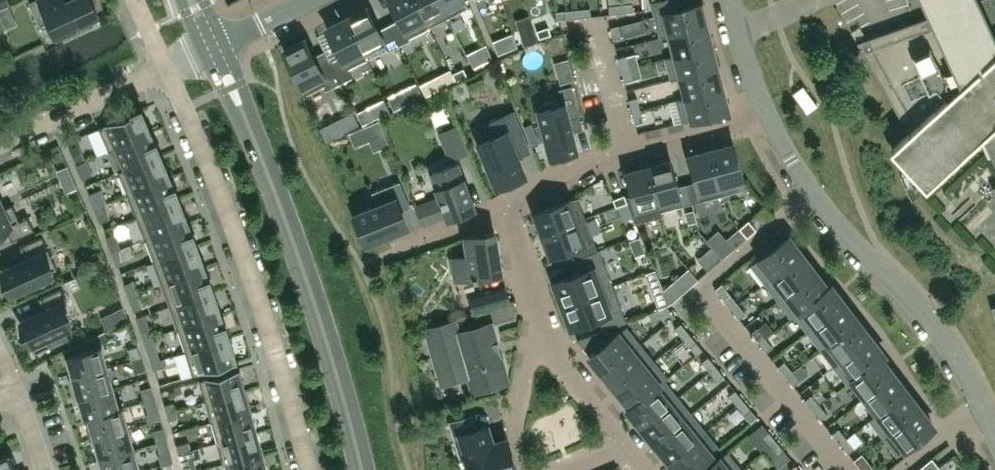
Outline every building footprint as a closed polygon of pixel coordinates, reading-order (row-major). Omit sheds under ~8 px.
[(65,0),(32,0),(29,2),(40,25),(48,21),(57,40),(77,30),(75,25),(98,14),(91,0),(65,0)] [(415,0),(390,0),(399,17),(388,23),(399,44),(410,39),(408,37),(428,26),(415,0)] [(439,0),(415,0),(428,26),(448,16),(439,0)] [(464,0),(439,0),(448,16),(468,6),(464,0)] [(699,3),(679,9),(677,0),(660,0),(652,2),(661,36),(670,34),(705,25),(699,3)] [(928,16),(857,41),(908,132),(889,149),(925,187),(982,135),(994,162),(994,0),(920,0),(928,16)] [(633,11),(633,3),(621,4),(622,12),(633,11)] [(622,12),(621,4),(609,5),(610,13),(622,12)] [(0,9),(0,18),(11,13),(7,5),(0,8),(0,9)] [(399,44),(388,23),(377,28),(366,7),(346,17),(367,58),(387,48),(388,50),(399,44)] [(590,15),(590,7),(578,9),(579,17),(590,15)] [(579,17),(578,9),(566,10),(567,18),(579,17)] [(566,10),(555,11),(556,19),(567,18),(566,10)] [(367,58),(346,17),(326,28),(340,55),(330,60),(340,82),(351,76),(347,68),(367,58)] [(621,36),(618,24),(610,26),(613,38),(621,36)] [(521,29),(526,45),(538,41),(533,25),(521,29)] [(550,32),(547,25),(536,30),(539,37),(550,32)] [(710,46),(705,25),(670,34),(675,55),(710,46)] [(511,32),(504,34),(510,48),(516,46),(511,32)] [(340,82),(330,60),(328,57),(316,63),(304,39),(284,49),(306,93),(326,83),(329,88),(340,82)] [(716,67),(710,46),(675,55),(667,57),(672,78),(681,76),(716,67)] [(472,49),(466,52),(472,66),(478,63),(472,49)] [(629,67),(626,55),(618,57),(621,69),(629,67)] [(568,57),(554,61),(557,70),(570,67),(568,57)] [(632,79),(629,67),(621,69),(624,81),(632,79)] [(686,97),(721,88),(716,67),(681,76),(686,97)] [(456,80),(467,75),(463,68),(453,73),(456,80)] [(429,78),(419,83),(424,94),(435,88),(429,78)] [(558,88),(561,99),(537,105),(550,155),(576,149),(568,118),(579,115),(571,85),(558,88)] [(812,116),(822,108),(803,85),(794,93),(812,116)] [(727,110),(721,88),(686,97),(678,100),(683,121),(727,110)] [(394,91),(386,96),(393,109),(401,105),(394,91)] [(640,109),(637,97),(629,99),(632,111),(640,109)] [(363,123),(388,110),(382,100),(358,112),(363,123)] [(586,118),(601,113),(597,100),(582,104),(586,118)] [(150,130),(141,109),(98,127),(109,150),(115,147),(115,146),(150,130)] [(643,121),(640,109),(632,111),(635,123),(643,121)] [(495,135),(478,141),(497,186),(524,174),(517,156),(530,151),(513,110),(489,120),(495,135)] [(359,123),(353,113),(320,130),(326,140),(359,123)] [(466,152),(455,126),(440,132),(451,159),(466,152)] [(160,153),(155,142),(150,130),(115,146),(115,147),(124,168),(125,168),(160,153)] [(731,143),(710,149),(722,193),(744,187),(731,143)] [(78,144),(69,148),(76,163),(85,159),(78,144)] [(722,193),(710,149),(688,155),(695,180),(686,183),(691,202),(722,193)] [(169,175),(160,153),(125,168),(124,168),(118,171),(127,193),(169,175)] [(92,174),(86,160),(76,164),(82,178),(92,174)] [(670,161),(648,167),(660,211),(661,211),(681,205),(670,161)] [(474,207),(457,163),(432,173),(438,187),(436,188),(440,197),(415,206),(422,224),(447,215),(447,217),(474,207)] [(660,211),(648,167),(626,172),(632,194),(625,196),(626,200),(635,222),(662,215),(661,211),(660,211)] [(179,198),(174,187),(169,175),(127,193),(136,215),(179,198)] [(408,202),(399,180),(371,192),(376,205),(354,214),(365,242),(406,225),(398,206),(408,202)] [(626,200),(625,196),(624,194),(612,199),(615,204),(626,200)] [(102,204),(99,197),(92,199),(95,207),(102,204)] [(535,213),(542,234),(585,218),(577,197),(535,213)] [(188,221),(179,198),(136,215),(144,237),(188,221)] [(12,204),(4,208),(0,201),(1,200),(0,199),(0,230),(6,227),(11,240),(34,229),(28,216),(19,220),(12,204)] [(105,211),(102,204),(95,207),(98,214),(105,211)] [(693,208),(685,210),(688,222),(696,220),(693,208)] [(585,218),(542,234),(550,255),(571,247),(575,258),(576,258),(597,250),(585,218)] [(747,237),(756,229),(748,219),(739,227),(747,237)] [(196,243),(192,232),(188,221),(144,237),(153,260),(196,243)] [(706,239),(712,246),(722,258),(747,237),(739,227),(727,238),(719,229),(706,239)] [(477,275),(500,272),(497,252),(498,252),(498,250),(496,251),(496,247),(497,246),(497,245),(496,245),(493,232),(466,236),(469,255),(453,258),(456,279),(472,276),(472,278),(478,277),(477,275)] [(51,275),(50,271),(57,268),(42,236),(19,246),(25,258),(5,267),(6,267),(1,269),(3,274),(12,294),(47,278),(47,277),(51,275)] [(773,276),(802,254),(788,237),(752,264),(766,282),(773,277),(773,276)] [(120,248),(117,240),(109,243),(112,251),(120,248)] [(205,266),(196,243),(153,260),(161,282),(205,266)] [(120,248),(112,251),(118,265),(125,262),(120,248)] [(138,277),(141,286),(159,279),(147,249),(138,253),(146,274),(138,277)] [(562,304),(612,285),(599,249),(597,250),(576,258),(581,270),(553,281),(562,304)] [(786,293),(815,271),(802,254),(773,276),(773,277),(786,293)] [(213,289),(209,278),(205,266),(161,282),(169,305),(213,289)] [(799,310),(831,286),(827,288),(815,271),(786,293),(778,298),(793,317),(796,314),(800,311),(799,310)] [(659,279),(648,283),(658,307),(672,302),(670,299),(662,291),(663,290),(659,279)] [(670,299),(672,302),(684,291),(675,280),(663,290),(662,291),(670,299)] [(137,294),(132,281),(125,283),(129,296),(137,294)] [(626,320),(612,285),(562,304),(570,326),(598,316),(603,329),(626,320)] [(816,325),(844,303),(831,286),(799,310),(800,311),(796,314),(809,331),(816,326),(816,325)] [(70,327),(60,303),(67,300),(61,287),(38,297),(44,309),(24,318),(25,319),(20,321),(22,325),(35,353),(50,346),(47,338),(70,327)] [(221,312),(213,291),(213,289),(169,305),(177,328),(178,328),(221,312)] [(506,291),(483,298),(486,309),(509,303),(506,291)] [(142,307),(137,294),(129,296),(134,310),(142,307)] [(724,299),(731,308),(738,303),(730,294),(724,299)] [(745,312),(738,303),(731,308),(739,317),(745,312)] [(829,342),(857,320),(844,303),(816,325),(816,326),(828,342),(829,342)] [(122,306),(112,311),(118,323),(128,319),(122,306)] [(670,309),(661,316),(666,323),(675,315),(670,309)] [(228,336),(225,324),(221,312),(178,328),(177,328),(185,350),(228,336)] [(145,317),(138,320),(142,331),(149,329),(145,317)] [(496,344),(490,324),(457,333),(453,319),(426,327),(437,364),(450,360),(455,378),(469,374),(473,389),(506,380),(499,354),(496,344)] [(835,365),(870,338),(857,320),(829,342),(828,342),(821,347),(835,365)] [(675,328),(682,337),(689,332),(681,323),(675,328)] [(589,355),(604,373),(639,345),(624,327),(605,343),(596,331),(576,339),(589,355)] [(751,332),(758,342),(765,337),(757,327),(751,332)] [(152,336),(149,329),(142,331),(144,339),(152,336)] [(696,341),(689,332),(682,337),(690,346),(696,341)] [(155,344),(152,336),(144,339),(147,347),(155,344)] [(236,359),(228,336),(185,350),(192,374),(237,360),(237,359),(236,359)] [(772,346),(765,337),(758,342),(766,351),(772,346)] [(852,379),(883,355),(870,338),(835,365),(848,382),(852,379)] [(107,366),(101,345),(67,354),(73,376),(107,366)] [(141,357),(137,345),(127,348),(131,360),(141,357)] [(652,361),(639,345),(604,373),(617,390),(652,361)] [(865,396),(893,374),(881,358),(884,355),(883,355),(852,379),(865,396)] [(702,361),(710,371),(716,365),(708,356),(702,361)] [(145,369),(141,357),(131,360),(135,372),(145,369)] [(164,357),(151,361),(153,369),(167,365),(164,357)] [(666,379),(652,361),(617,390),(630,406),(631,407),(659,384),(663,381),(666,379)] [(778,366),(786,375),(792,370),(784,361),(778,366)] [(723,375),(716,365),(710,371),(717,380),(723,375)] [(30,368),(32,381),(48,379),(46,366),(30,368)] [(113,387),(107,366),(73,376),(79,397),(113,387)] [(245,389),(238,369),(240,368),(239,367),(199,379),(205,401),(245,389)] [(799,380),(792,370),(786,375),(793,385),(799,380)] [(878,413),(907,391),(893,374),(865,396),(878,413)] [(677,398),(663,381),(659,384),(631,407),(630,406),(627,408),(641,426),(669,403),(670,404),(677,398)] [(155,398),(151,386),(141,389),(144,401),(155,398)] [(118,407),(113,387),(79,397),(84,418),(122,407),(122,406),(118,407)] [(251,410),(247,398),(245,389),(205,401),(211,422),(251,410)] [(193,404),(195,392),(182,390),(179,401),(193,404)] [(729,395),(737,404),(743,399),(735,390),(729,395)] [(884,436),(920,409),(907,391),(878,413),(870,418),(884,436)] [(805,400),(813,409),(819,404),(811,395),(805,400)] [(158,410),(155,398),(144,401),(148,413),(158,410)] [(751,408),(743,399),(737,404),(744,413),(751,408)] [(175,410),(173,402),(165,404),(167,412),(175,410)] [(683,420),(670,404),(669,403),(641,426),(655,443),(683,420)] [(826,413),(819,404),(813,409),(820,418),(826,413)] [(128,428),(122,407),(84,418),(90,440),(94,439),(94,438),(128,428)] [(933,426),(920,409),(884,436),(897,454),(933,426)] [(177,417),(175,410),(167,412),(169,419),(177,417)] [(257,432),(254,422),(251,410),(211,422),(217,442),(257,432)] [(486,425),(477,428),(473,413),(448,421),(453,437),(461,434),(472,469),(511,469),(514,469),(506,444),(493,449),(486,425)] [(692,413),(683,420),(655,443),(668,459),(696,437),(705,430),(692,413)] [(167,440),(163,427),(153,430),(156,442),(167,440)] [(134,449),(128,428),(94,438),(94,439),(100,459),(134,449)] [(832,433),(840,443),(846,438),(839,428),(832,433)] [(763,436),(770,445),(776,440),(769,431),(763,436)] [(262,453),(259,440),(257,432),(217,442),(223,464),(230,462),(230,461),(262,453)] [(696,437),(668,459),(677,469),(691,469),(710,454),(696,437)] [(854,447),(846,438),(840,443),(847,452),(854,447)] [(170,452),(169,447),(167,440),(156,442),(160,455),(170,452)] [(784,450),(776,440),(770,445),(778,455),(784,450)] [(189,441),(176,445),(178,453),(191,449),(189,441)] [(770,445),(764,450),(772,459),(778,455),(770,445)] [(134,449),(100,459),(103,469),(139,469),(140,469),(134,449)] [(191,449),(178,453),(180,460),(193,457),(191,449)] [(726,452),(704,469),(740,469),(726,452)] [(10,453),(0,458),(0,469),(18,469),(10,453)] [(265,464),(262,453),(230,461),(230,462),(232,469),(267,469),(265,464)] [(772,465),(766,456),(752,466),(755,469),(764,469),(772,465)] [(939,467),(931,458),(916,469),(935,469),(939,467)]
